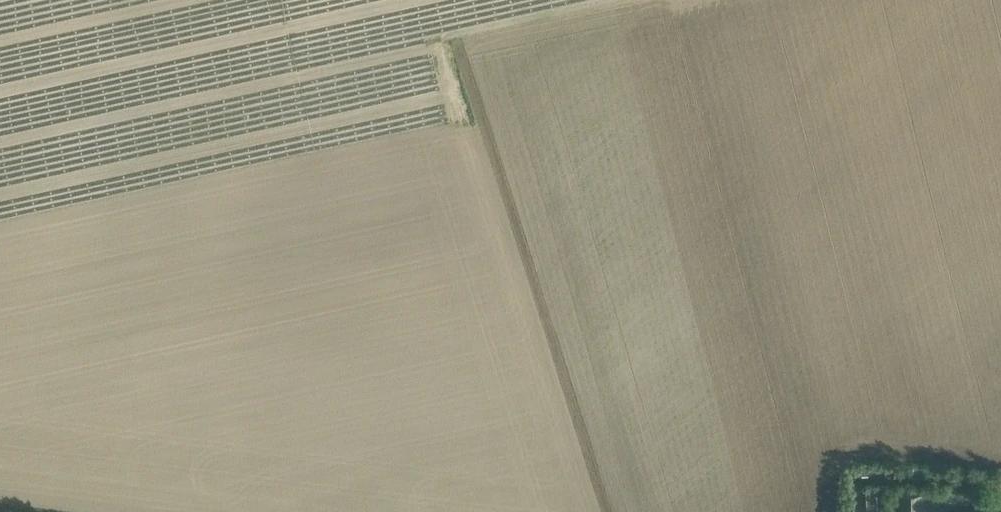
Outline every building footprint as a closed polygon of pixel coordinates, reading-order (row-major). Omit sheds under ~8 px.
[(954,490),(896,490),(896,511),(954,511),(954,490)] [(975,511),(992,511),(992,491),(975,491),(975,511)]
